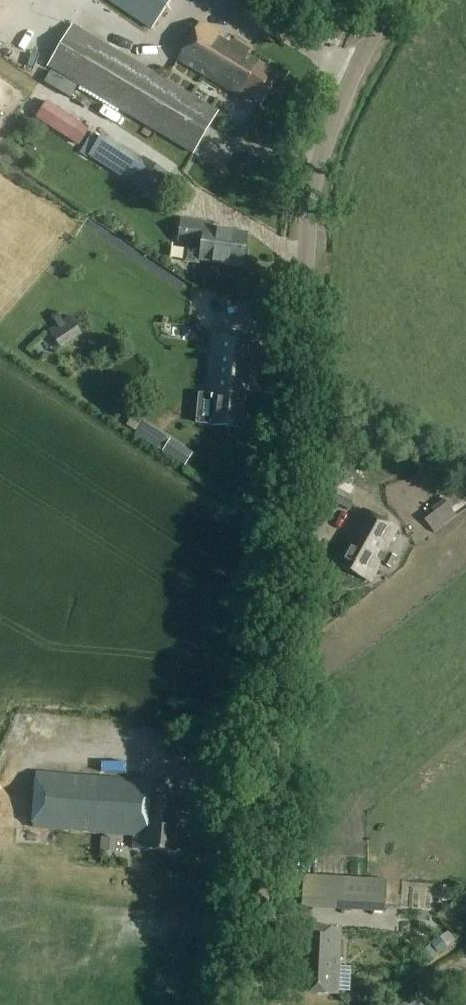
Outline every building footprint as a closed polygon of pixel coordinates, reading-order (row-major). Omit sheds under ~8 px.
[(151,30),(171,0),(107,0),(151,30)] [(230,44),(216,36),(219,31),(201,20),(176,59),(246,102),(249,97),(260,104),(278,75),(248,56),(251,50),(233,39),(230,44)] [(46,67),(193,154),(219,111),(72,23),(46,67)] [(45,82),(70,97),(77,87),(52,71),(45,82)] [(36,118),(68,139),(79,123),(47,102),(36,118)] [(142,158),(127,182),(154,198),(169,175),(142,158)] [(114,196),(126,172),(104,162),(93,187),(114,196)] [(244,267),(248,233),(211,228),(212,222),(181,218),(178,241),(200,245),(198,261),(244,267)] [(185,259),(182,272),(211,277),(213,265),(185,259)] [(49,331),(59,346),(81,332),(71,317),(49,331)] [(255,382),(259,340),(213,335),(207,396),(214,397),(211,427),(243,430),(246,398),(248,398),(250,381),(255,382)] [(165,394),(162,409),(176,412),(179,397),(165,394)] [(161,455),(184,470),(192,457),(169,442),(161,455)] [(332,501),(349,510),(355,498),(338,489),(332,501)] [(435,534),(457,516),(445,500),(422,518),(435,534)] [(371,583),(399,529),(364,511),(347,544),(350,546),(339,566),(371,583)] [(391,569),(397,558),(388,553),(382,565),(391,569)] [(133,847),(174,850),(177,798),(154,796),(155,782),(35,774),(32,827),(134,834),(133,847)] [(346,911),(386,914),(387,880),(347,878),(346,911)] [(303,993),(338,995),(342,930),(302,927),(299,969),(301,969),(300,988),(304,989),(303,993)] [(439,937),(430,944),(438,954),(446,947),(439,937)]
